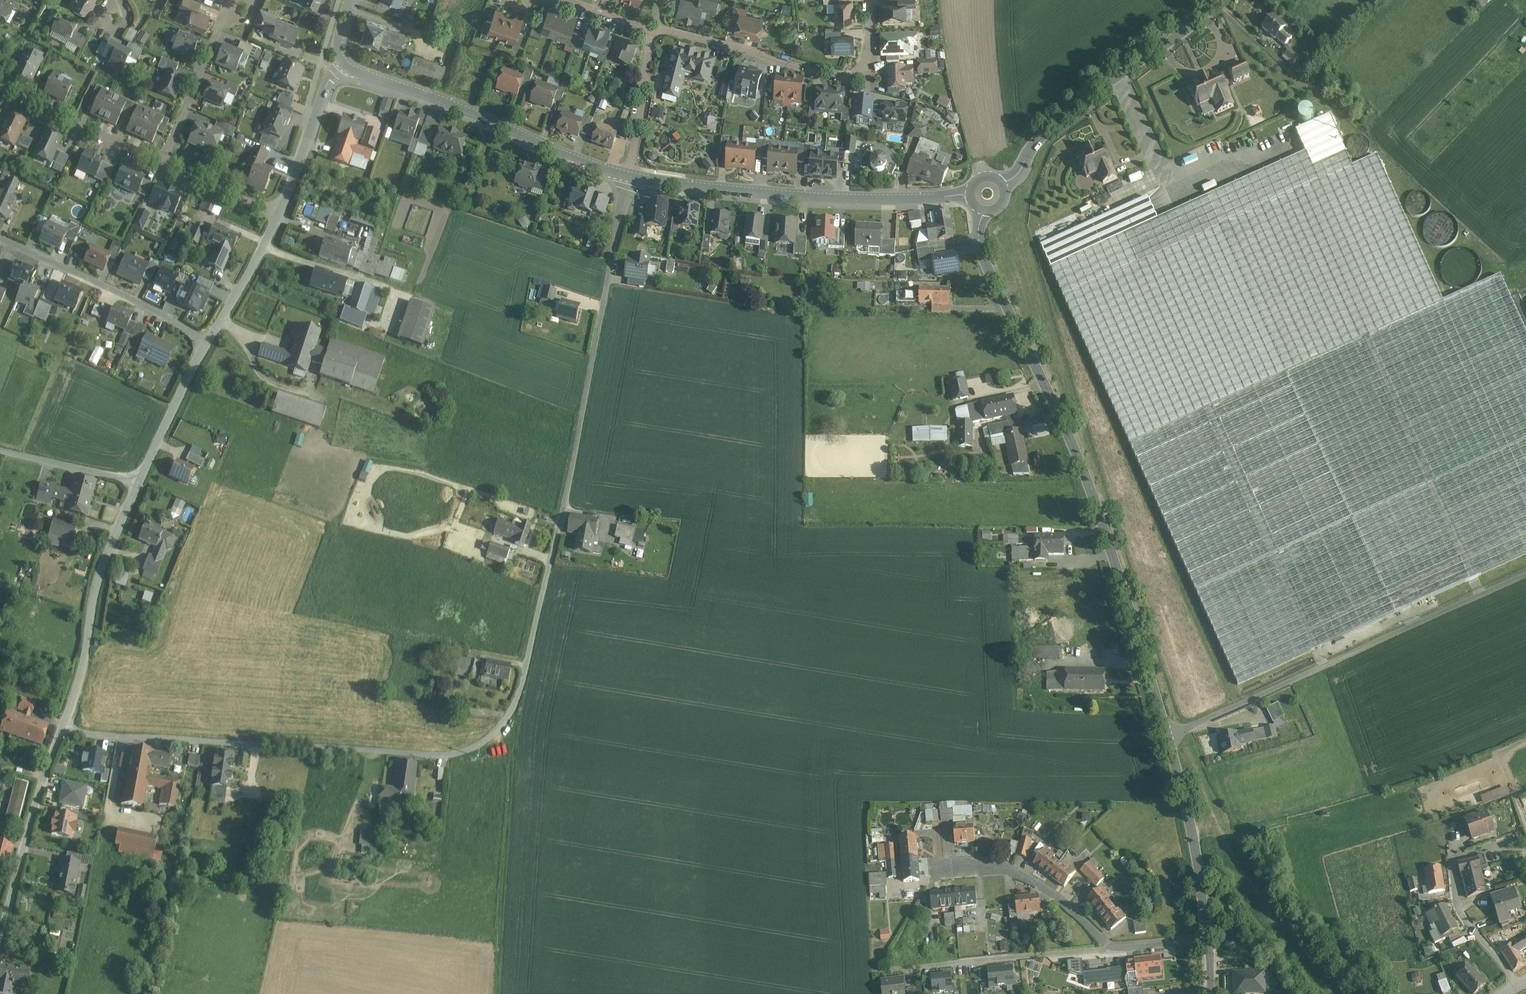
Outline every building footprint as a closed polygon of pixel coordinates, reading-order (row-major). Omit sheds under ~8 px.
[(4,0),(0,0),(0,18),(3,20),(12,4),(5,0),(4,0)] [(69,4),(86,14),(94,0),(71,0),(69,4)] [(196,0),(181,0),(179,5),(190,10),(192,6),(198,9),(200,2),(196,0)] [(682,0),(681,0),(677,17),(698,22),(702,6),(702,5),(698,4),(682,0)] [(711,0),(699,0),(698,4),(702,5),(702,6),(715,9),(717,2),(711,0)] [(1490,0),(1475,0),(1474,1),(1482,8),(1490,0)] [(848,2),(836,2),(836,3),(836,12),(834,14),(834,21),(836,22),(836,24),(852,24),(852,2),(848,2)] [(198,9),(192,6),(190,10),(185,22),(203,30),(210,14),(198,9)] [(747,9),(734,6),(731,19),(738,21),(740,14),(745,15),(747,9)] [(898,6),(881,6),(882,24),(906,23),(906,21),(912,21),(912,8),(905,8),(905,6),(898,6)] [(269,12),(260,8),(255,22),(264,26),(265,23),(269,12)] [(545,22),(541,32),(542,32),(554,36),(563,13),(556,10),(555,11),(549,9),(545,22)] [(501,12),(496,10),(492,22),(488,33),(501,38),(508,18),(502,15),(501,12)] [(297,26),(276,18),(278,15),(269,12),(265,23),(273,26),(268,37),(289,45),(297,26)] [(570,15),(563,13),(554,36),(567,41),(571,32),(576,19),(570,17),(570,15)] [(745,15),(740,14),(738,21),(735,32),(758,38),(760,32),(763,31),(763,29),(761,26),(763,19),(745,15)] [(77,26),(59,16),(51,32),(68,41),(69,41),(73,33),(77,26)] [(1285,27),(1272,17),(1267,22),(1266,21),(1261,27),(1275,39),(1284,46),(1289,40),(1280,32),(1285,27)] [(514,20),(508,18),(501,38),(514,42),(518,32),(522,20),(518,18),(514,20)] [(545,22),(536,19),(530,34),(540,37),(542,32),(541,32),(545,22)] [(383,26),(366,20),(361,39),(378,45),(379,42),(383,28),(383,26)] [(486,20),(480,37),(486,39),(488,33),(492,22),(486,20)] [(585,40),(581,49),(582,49),(591,52),(600,26),(591,23),(585,40)] [(600,26),(591,52),(600,56),(603,46),(610,30),(600,26)] [(1295,34),(1286,26),(1285,27),(1280,32),(1289,40),(1295,34)] [(190,31),(179,27),(176,34),(179,35),(179,33),(188,37),(190,31)] [(406,35),(383,28),(379,42),(402,49),(406,35)] [(124,40),(132,43),(137,33),(130,29),(124,40)] [(841,30),(825,31),(826,39),(832,38),(841,38),(841,30)] [(142,31),(136,40),(143,45),(149,36),(142,31)] [(524,34),(518,32),(514,42),(511,49),(517,51),(524,34)] [(580,35),(571,32),(567,41),(565,47),(574,50),(579,37),(580,35)] [(83,38),(73,33),(69,41),(68,41),(67,44),(77,49),(83,38)] [(188,37),(179,33),(179,35),(174,47),(179,49),(178,51),(180,52),(179,53),(184,55),(185,54),(192,57),(198,42),(194,40),(188,37)] [(913,35),(882,36),(882,56),(886,56),(899,56),(908,55),(908,48),(909,46),(914,46),(916,44),(915,37),(913,35)] [(574,50),(573,53),(579,56),(582,49),(581,49),(585,40),(579,37),(574,50)] [(841,38),(832,38),(832,56),(853,55),(853,37),(841,38)] [(637,44),(619,38),(612,59),(629,65),(629,64),(630,64),(631,60),(631,59),(637,44)] [(257,49),(240,42),(236,51),(242,54),(248,57),(253,59),(257,49)] [(111,44),(103,60),(105,61),(106,61),(110,64),(109,66),(122,73),(131,55),(111,44)] [(236,51),(223,46),(216,64),(229,69),(230,71),(232,72),(237,70),(238,68),(237,66),(237,65),(244,68),(248,57),(242,54),(236,51)] [(603,46),(600,56),(597,62),(603,64),(609,48),(603,46)] [(702,58),(695,56),(696,52),(686,50),(685,54),(677,52),(677,51),(676,48),(673,48),(671,49),(670,51),(672,54),(673,54),(662,94),(678,98),(683,76),(692,78),(692,79),(708,83),(713,61),(708,60),(708,58),(702,56),(702,58)] [(1299,58),(1289,49),(1283,55),(1293,64),(1294,62),(1299,58)] [(936,57),(935,50),(925,51),(926,59),(936,57)] [(41,60),(25,52),(13,76),(30,84),(41,60)] [(437,65),(414,57),(410,67),(441,77),(445,65),(438,63),(437,65)] [(178,66),(162,59),(157,68),(166,72),(166,71),(174,75),(178,66)] [(936,61),(918,62),(918,73),(936,73),(936,61)] [(1308,64),(1305,61),(1299,67),(1303,70),(1308,64)] [(302,70),(283,62),(278,74),(280,77),(277,84),(278,85),(279,87),(281,88),(283,87),(293,91),(299,79),(300,78),(303,71),(302,70)] [(1299,67),(1294,62),(1293,64),(1291,66),(1299,74),(1303,70),(1299,67)] [(1243,63),(1228,70),(1234,82),(1249,75),(1243,63)] [(912,67),(887,68),(885,70),(885,81),(887,83),(888,89),(896,89),(896,92),(905,91),(904,80),(913,80),(912,67)] [(735,95),(744,98),(752,71),(742,68),(735,95)] [(533,72),(526,69),(523,78),(524,78),(521,86),(527,89),(533,72)] [(174,75),(166,71),(166,72),(158,93),(174,99),(183,78),(174,75)] [(523,78),(504,71),(497,89),(500,89),(501,92),(505,93),(507,92),(517,96),(521,86),(524,78),(523,78)] [(762,74),(752,71),(744,98),(755,101),(762,74)] [(71,86),(59,80),(60,77),(53,73),(44,93),(64,102),(71,86)] [(1228,94),(1219,74),(1209,79),(1208,77),(1198,81),(1199,83),(1188,88),(1197,108),(1212,102),(1217,113),(1233,106),(1228,95),(1228,94)] [(790,78),(777,77),(774,101),(783,102),(787,102),(790,78)] [(803,80),(790,78),(787,102),(791,103),(800,103),(803,80)] [(547,87),(538,83),(531,101),(534,102),(535,104),(539,106),(541,105),(551,108),(554,100),(557,90),(559,83),(550,79),(547,87)] [(225,89),(210,82),(203,99),(222,107),(227,95),(229,90),(225,89)] [(239,87),(228,83),(225,89),(229,90),(227,95),(234,98),(239,87)] [(567,85),(559,83),(557,90),(554,100),(560,102),(567,85)] [(97,86),(90,101),(95,103),(101,92),(102,89),(97,86)] [(831,89),(818,88),(816,104),(816,111),(829,112),(831,89)] [(844,91),(831,89),(829,112),(841,114),(842,107),(844,91)] [(292,94),(284,91),(282,95),(280,96),(276,103),(279,104),(290,109),(293,102),(291,101),(290,98),(292,94)] [(120,98),(110,93),(109,95),(101,92),(95,103),(90,115),(115,126),(120,115),(126,103),(119,100),(120,98)] [(937,103),(947,108),(951,99),(941,94),(937,103)] [(384,97),(378,116),(387,119),(393,100),(384,97)] [(872,99),(856,98),(854,118),(869,120),(870,120),(871,112),(872,99)] [(133,103),(127,101),(126,103),(120,115),(126,118),(133,103)] [(133,103),(126,118),(131,121),(137,109),(138,109),(139,106),(133,103)] [(290,109),(279,104),(276,112),(289,117),(289,118),(290,118),(293,110),(290,109)] [(907,107),(885,104),(884,113),(883,121),(905,124),(907,107)] [(1300,115),(1301,117),(1303,119),(1306,119),(1308,119),(1310,118),(1312,117),(1313,115),(1314,113),(1313,110),(1312,108),(1311,106),(1309,105),(1306,105),(1304,106),(1302,107),(1300,108),(1300,111),(1299,113),(1300,115)] [(849,107),(842,107),(841,114),(840,121),(847,121),(849,107)] [(138,109),(137,109),(131,121),(126,131),(151,143),(162,121),(154,117),(155,114),(146,110),(144,112),(138,109)] [(652,109),(650,117),(660,119),(662,111),(652,109)] [(276,112),(271,110),(264,125),(260,134),(268,137),(269,135),(279,139),(289,118),(289,117),(276,112)] [(710,112),(702,119),(707,125),(716,118),(710,112)] [(877,112),(871,112),(870,120),(869,120),(869,126),(876,126),(877,112)] [(884,113),(877,112),(876,126),(875,131),(882,132),(883,121),(884,113)] [(413,116),(406,113),(405,115),(399,113),(393,131),(413,138),(419,120),(413,118),(413,116)] [(956,115),(947,113),(945,117),(953,124),(958,123),(956,115)] [(564,115),(563,114),(557,129),(578,137),(579,133),(583,122),(574,118),(573,116),(567,114),(564,115)] [(9,115),(0,134),(0,138),(14,145),(19,134),(25,122),(9,115)] [(593,119),(585,116),(583,122),(579,133),(586,136),(593,119)] [(1329,116),(1295,131),(1305,152),(1338,137),(1329,116)] [(364,124),(344,117),(338,135),(358,142),(359,142),(364,124)] [(629,127),(616,122),(614,129),(618,131),(616,137),(626,140),(629,127)] [(213,131),(221,134),(231,138),(234,130),(216,123),(213,131)] [(213,131),(195,124),(190,135),(192,136),(189,144),(202,149),(202,152),(207,154),(209,152),(213,154),(221,134),(213,131)] [(925,139),(927,127),(912,124),(909,135),(925,139)] [(610,130),(599,126),(592,143),(611,150),(616,137),(618,131),(614,129),(611,128),(610,130)] [(435,132),(423,127),(418,142),(417,144),(429,149),(435,132)] [(379,133),(366,128),(361,145),(374,150),(379,133)] [(449,133),(440,130),(434,149),(439,150),(438,152),(446,154),(447,153),(454,156),(455,157),(458,159),(461,157),(462,154),(461,152),(466,138),(457,135),(458,134),(450,131),(449,133)] [(45,132),(34,157),(49,164),(50,162),(55,151),(61,139),(45,132)] [(23,136),(19,134),(14,145),(18,147),(23,136)] [(1367,154),(1369,150),(1369,146),(1369,142),(1367,139),(1364,136),(1360,134),(1356,134),(1352,135),(1349,138),(1346,141),(1345,144),(1345,148),(1347,152),(1349,155),(1353,157),(1356,158),(1360,158),(1364,156),(1367,154)] [(358,142),(338,135),(330,160),(350,167),(353,156),(357,146),(358,142)] [(23,136),(18,147),(28,151),(32,140),(23,136)] [(1305,152),(1206,197),(1220,226),(1352,167),(1338,137),(1305,152)] [(729,138),(722,138),(720,156),(727,156),(728,145),(729,138)] [(855,140),(846,139),(845,150),(845,153),(854,154),(855,140)] [(418,142),(412,140),(407,153),(413,155),(417,144),(418,142)] [(763,141),(756,141),(755,148),(756,148),(755,159),(762,159),(763,141)] [(771,142),(763,141),(762,159),(769,160),(770,149),(771,142)] [(728,145),(727,156),(726,169),(730,170),(733,167),(740,168),(742,147),(728,145)] [(805,145),(798,145),(797,152),(798,152),(797,163),(804,163),(804,160),(805,146),(805,145)] [(373,152),(357,146),(353,156),(370,161),(373,152)] [(813,147),(805,146),(804,160),(811,161),(812,154),(813,147)] [(937,154),(936,154),(918,146),(914,156),(930,162),(922,180),(941,187),(948,169),(945,168),(949,159),(937,154)] [(1102,146),(1094,150),(1094,148),(1084,152),(1085,154),(1077,158),(1086,178),(1098,172),(1100,176),(1112,171),(1110,167),(1111,167),(1102,146)] [(755,148),(742,147),(740,168),(746,168),(749,171),(754,172),(755,159),(756,148),(755,148)] [(267,153),(254,148),(251,154),(264,160),(267,153)] [(770,149),(769,160),(767,173),(772,173),(775,171),(782,172),(784,150),(770,149)] [(797,152),(784,150),(782,172),(788,172),(791,175),(795,176),(797,163),(798,152),(797,152)] [(845,150),(838,150),(837,157),(838,157),(837,164),(844,164),(845,153),(845,150)] [(870,150),(868,151),(866,153),(864,156),(862,159),(861,161),(861,162),(861,164),(861,166),(861,170),(871,168),(870,166),(870,165),(870,164),(870,163),(871,162),(871,161),(872,160),(873,159),(875,158),(870,150)] [(60,153),(55,151),(50,162),(54,164),(60,153)] [(92,154),(86,151),(77,171),(86,175),(88,174),(94,177),(95,178),(98,172),(102,163),(103,162),(94,157),(92,154)] [(69,157),(60,153),(54,164),(63,168),(64,168),(69,157)] [(264,160),(251,154),(248,161),(255,164),(247,185),(263,192),(272,171),(261,166),(264,160)] [(812,154),(811,161),(809,177),(822,178),(825,155),(812,154)] [(837,157),(825,155),(822,178),(835,180),(837,164),(838,157),(837,157)] [(1220,226),(1352,519),(1525,440),(1525,334),(1499,275),(1442,301),(1376,155),(1352,167),(1220,226)] [(930,162),(914,156),(907,174),(922,180),(930,162)] [(876,157),(875,158),(873,159),(872,160),(871,161),(871,162),(870,163),(870,164),(870,165),(870,166),(871,168),(872,170),(873,171),(874,172),(876,173),(878,174),(880,173),(882,173),(883,172),(884,172),(892,175),(895,168),(887,164),(887,163),(886,161),(885,160),(884,159),(883,158),(882,158),(880,157),(878,157),(876,157)] [(113,168),(102,163),(98,172),(108,177),(113,168)] [(63,168),(54,164),(52,169),(61,173),(63,168)] [(539,170),(522,165),(516,184),(521,185),(520,187),(527,189),(528,188),(533,189),(537,176),(539,170)] [(144,179),(123,169),(115,185),(136,195),(136,194),(143,180),(144,179)] [(1112,171),(1100,176),(1103,183),(1115,178),(1112,171)] [(108,177),(98,172),(95,178),(94,177),(94,179),(105,184),(108,177)] [(548,180),(537,176),(533,189),(544,193),(548,180)] [(10,179),(3,195),(10,198),(18,183),(10,179)] [(151,184),(143,180),(136,194),(145,198),(151,184)] [(174,192),(166,188),(165,189),(157,186),(150,201),(161,206),(159,209),(166,213),(167,211),(174,214),(178,204),(177,204),(181,196),(173,193),(174,192)] [(581,192),(575,189),(568,210),(574,212),(576,208),(591,213),(592,211),(597,197),(597,194),(582,189),(581,192)] [(1426,207),(1428,203),(1427,200),(1426,196),(1424,193),(1420,191),(1416,190),(1412,190),(1409,192),(1406,195),(1404,199),(1404,203),(1405,206),(1407,209),(1410,212),(1413,213),(1417,213),(1421,212),(1424,210),(1426,207)] [(0,194),(0,195),(0,217),(6,219),(15,201),(10,198),(3,195),(0,194)] [(608,201),(597,197),(592,211),(603,215),(608,201)] [(1206,197),(1133,230),(1123,209),(1057,239),(1066,260),(1050,268),(1195,589),(1352,519),(1220,226),(1206,197)] [(215,205),(208,201),(207,203),(204,212),(211,215),(215,205)] [(667,206),(649,203),(648,213),(647,213),(646,222),(646,225),(646,226),(665,228),(667,206)] [(325,227),(331,211),(320,206),(313,223),(325,227)] [(699,209),(681,206),(679,221),(678,228),(679,228),(696,230),(699,209)] [(949,210),(934,212),(937,225),(927,227),(927,230),(929,238),(938,236),(939,241),(954,239),(949,210)] [(148,215),(139,211),(132,227),(141,231),(148,215)] [(340,214),(331,211),(325,227),(324,231),(332,234),(340,214)] [(919,212),(908,214),(910,224),(921,222),(919,212)] [(1456,229),(1455,224),(1452,219),(1448,215),(1443,213),(1438,213),(1434,214),(1429,217),(1426,221),(1424,225),(1423,231),(1425,236),(1428,241),(1432,244),(1438,245),(1443,245),(1448,243),(1453,239),(1455,235),(1456,229)] [(729,216),(713,214),(710,234),(718,235),(717,236),(720,240),(726,241),(730,238),(730,236),(727,232),(729,216)] [(368,230),(373,232),(375,225),(350,217),(348,223),(363,228),(368,230)] [(763,219),(747,217),(744,239),(760,241),(761,241),(761,237),(763,219)] [(37,228),(42,230),(46,220),(41,218),(37,228)] [(679,221),(672,220),(671,234),(678,235),(679,228),(678,228),(679,221)] [(793,255),(805,256),(806,238),(795,237),(796,221),(777,220),(776,244),(794,245),(793,255)] [(834,221),(817,220),(817,231),(813,230),(812,241),(829,242),(833,242),(834,230),(834,221)] [(646,222),(636,221),(634,236),(645,237),(646,226),(646,225),(646,222)] [(66,233),(47,224),(39,241),(59,250),(65,238),(67,233),(66,233)] [(80,229),(70,224),(66,233),(67,233),(65,238),(73,242),(80,229)] [(204,227),(196,224),(191,236),(189,241),(197,245),(204,227)] [(225,230),(215,225),(207,243),(223,250),(230,253),(231,253),(238,237),(225,231),(225,230)] [(881,228),(858,227),(857,247),(879,248),(879,249),(880,249),(880,241),(881,228)] [(366,238),(368,230),(363,228),(360,236),(366,238)] [(358,272),(357,273),(372,278),(373,276),(377,262),(378,258),(372,256),(377,240),(371,238),(373,232),(368,230),(366,238),(361,254),(363,255),(358,272)] [(845,231),(834,230),(833,242),(829,242),(828,248),(844,249),(845,231)] [(927,243),(939,241),(938,236),(929,238),(927,230),(917,232),(913,245),(916,244),(927,242),(927,243)] [(191,236),(184,232),(181,238),(189,241),(191,236)] [(710,237),(704,236),(702,250),(709,251),(710,237)] [(768,238),(761,237),(761,241),(760,241),(758,254),(759,254),(765,255),(766,255),(768,238)] [(352,248),(324,239),(318,258),(346,267),(351,251),(352,248)] [(122,246),(113,241),(107,254),(110,256),(109,257),(116,260),(122,246)] [(895,242),(880,241),(880,249),(879,249),(879,256),(894,257),(895,242)] [(1478,269),(1477,262),(1475,256),(1470,250),(1464,247),(1458,245),(1451,246),(1445,249),(1440,253),(1437,259),(1436,266),(1437,273),(1440,279),(1445,284),(1452,287),(1459,287),(1466,285),(1471,281),(1476,276),(1478,269)] [(107,254),(91,247),(84,262),(103,271),(109,257),(110,256),(107,254)] [(928,248),(916,250),(919,263),(933,261),(932,258),(935,257),(934,248),(928,249),(928,248)] [(220,257),(213,254),(208,265),(216,268),(215,270),(222,273),(230,253),(223,250),(220,257)] [(346,268),(352,270),(356,255),(351,251),(346,267),(346,268)] [(148,266),(149,262),(151,260),(136,253),(134,259),(148,266)] [(363,255),(361,254),(357,253),(356,255),(352,270),(358,272),(363,255)] [(935,257),(932,258),(933,261),(934,267),(932,269),(933,273),(935,274),(935,275),(941,274),(944,276),(950,275),(952,273),(959,272),(956,254),(935,257)] [(134,259),(126,256),(117,275),(139,285),(142,279),(148,266),(134,259)] [(649,258),(634,256),(633,262),(628,261),(626,278),(629,278),(646,281),(649,264),(648,264),(649,258)] [(381,263),(377,262),(373,276),(389,281),(395,261),(383,258),(381,263)] [(675,262),(668,261),(666,272),(673,273),(675,262)] [(157,266),(149,262),(148,266),(142,279),(149,282),(157,266)] [(35,273),(16,264),(8,280),(23,287),(28,289),(29,286),(35,273)] [(177,277),(162,270),(155,285),(163,289),(163,290),(163,291),(169,294),(175,282),(175,283),(180,285),(180,283),(180,285),(184,277),(178,274),(177,277)] [(332,276),(315,270),(310,286),(326,292),(328,286),(335,288),(333,293),(342,296),(346,282),(331,277),(332,276)] [(406,274),(394,270),(390,281),(403,285),(406,274)] [(646,281),(629,278),(628,286),(639,288),(640,283),(645,283),(646,281)] [(75,289),(69,286),(69,287),(62,284),(55,301),(67,306),(68,304),(75,307),(81,293),(74,290),(75,289)] [(856,284),(856,289),(860,289),(860,293),(868,293),(868,290),(872,290),(872,285),(869,285),(869,284),(856,284)] [(357,285),(355,290),(350,288),(347,297),(352,298),(349,309),(348,310),(363,314),(371,289),(357,285)] [(28,289),(23,287),(17,299),(18,300),(19,302),(26,306),(30,308),(34,300),(38,290),(29,286),(28,289)] [(205,294),(191,288),(186,286),(178,305),(196,313),(201,303),(204,304),(208,296),(204,295),(205,294)] [(557,291),(546,288),(544,294),(555,297),(557,291)] [(381,293),(371,289),(363,314),(367,316),(373,318),(381,293)] [(950,289),(920,289),(920,304),(932,304),(932,305),(950,306),(950,289)] [(915,293),(897,293),(896,303),(914,303),(915,293)] [(555,297),(544,294),(544,297),(543,300),(553,303),(555,297)] [(34,300),(30,308),(26,306),(23,314),(33,319),(34,317),(40,303),(34,300)] [(47,304),(41,301),(34,317),(45,322),(49,312),(44,310),(47,304)] [(410,302),(398,339),(422,347),(434,310),(410,302)] [(581,307),(562,302),(558,318),(577,323),(581,307)] [(58,308),(47,304),(44,310),(49,312),(55,315),(58,308)] [(108,320),(111,315),(101,305),(96,318),(107,323),(108,320)] [(950,306),(932,305),(932,313),(950,313),(950,306)] [(132,316),(114,307),(111,315),(108,320),(115,323),(114,326),(124,331),(125,331),(129,322),(132,316)] [(363,314),(348,310),(349,309),(344,308),(340,320),(362,328),(367,316),(363,314)] [(137,325),(129,322),(125,331),(124,331),(123,334),(131,337),(137,325)] [(145,327),(138,324),(132,337),(139,340),(145,327)] [(300,325),(290,355),(275,350),(272,360),(287,365),(287,366),(306,372),(309,361),(322,366),(327,353),(328,351),(327,350),(315,347),(320,332),(300,325)] [(125,351),(131,337),(123,334),(121,333),(115,346),(125,351)] [(174,348),(146,336),(136,358),(143,361),(144,359),(165,368),(174,348)] [(385,358),(330,339),(327,350),(328,351),(327,353),(357,364),(350,386),(372,394),(385,358)] [(275,350),(263,345),(259,355),(272,360),(275,350)] [(327,353),(322,366),(319,376),(350,386),(357,364),(327,353)] [(140,385),(152,390),(154,385),(142,380),(140,385)] [(964,380),(949,383),(953,401),(968,397),(964,380)] [(277,393),(271,391),(268,401),(273,403),(277,393)] [(304,403),(278,394),(271,413),(297,421),(304,403)] [(1013,396),(982,403),(985,420),(1005,416),(1017,414),(1013,396)] [(326,410),(304,403),(297,421),(319,429),(326,410)] [(982,403),(966,406),(970,422),(970,424),(972,423),(985,420),(982,403)] [(1017,414),(1005,416),(1007,422),(1018,420),(1017,414)] [(1007,422),(1002,423),(1004,433),(1020,430),(1018,420),(1007,422)] [(970,422),(963,422),(957,422),(958,426),(958,447),(971,447),(972,423),(970,424),(970,422)] [(1004,433),(1002,423),(986,426),(989,443),(1005,440),(1004,433)] [(946,433),(930,433),(930,442),(946,442),(946,428),(945,428),(946,433)] [(1020,430),(1004,433),(1005,440),(1011,467),(1012,466),(1027,464),(1020,430)] [(930,433),(914,434),(914,443),(930,442),(930,433)] [(1195,589),(1238,684),(1525,554),(1525,440),(1352,519),(1195,589)] [(203,461),(189,454),(185,461),(200,468),(203,461)] [(194,470),(176,462),(170,475),(187,484),(187,483),(191,476),(194,470)] [(1027,464),(1012,466),(1014,477),(1029,474),(1027,464)] [(94,482),(73,477),(70,493),(90,497),(94,482)] [(90,497),(70,493),(69,494),(41,486),(38,495),(67,503),(66,512),(86,517),(90,497)] [(170,511),(178,515),(185,503),(177,499),(170,511)] [(599,520),(571,516),(568,532),(579,534),(594,537),(595,537),(599,520)] [(76,527),(52,520),(46,541),(71,548),(76,527)] [(522,523),(521,526),(513,523),(512,526),(498,521),(494,534),(516,541),(515,544),(523,547),(530,526),(522,523)] [(162,532),(150,526),(150,525),(149,525),(148,526),(144,524),(138,540),(156,547),(152,557),(161,561),(166,550),(167,550),(170,549),(174,540),(172,537),(162,533),(162,532)] [(635,529),(618,525),(615,537),(621,538),(632,541),(635,529)] [(594,537),(579,534),(576,550),(591,552),(594,537)] [(1019,545),(1019,536),(1008,536),(1008,545),(1019,545)] [(1064,536),(1035,536),(1035,549),(1042,549),(1042,544),(1064,544),(1064,536)] [(632,541),(621,538),(619,544),(631,547),(632,541)] [(513,557),(508,555),(509,550),(490,543),(485,560),(491,562),(492,561),(509,567),(513,557)] [(1042,544),(1042,549),(1035,549),(1035,560),(1035,561),(1047,561),(1047,555),(1064,555),(1064,544),(1042,544)] [(1029,549),(1029,548),(1019,548),(1019,561),(1029,561),(1029,549)] [(152,557),(149,556),(143,569),(156,574),(161,561),(152,557)] [(117,584),(127,585),(129,570),(118,569),(117,584)] [(33,581),(23,578),(19,590),(29,593),(33,581)] [(40,587),(34,585),(31,593),(37,595),(40,587)] [(1060,648),(1030,648),(1030,659),(1060,659),(1060,657),(1064,657),(1065,649),(1060,649),(1060,648)] [(480,655),(468,652),(467,660),(478,662),(479,662),(480,655)] [(467,660),(458,658),(455,675),(467,677),(471,661),(467,660)] [(478,662),(471,661),(467,677),(467,678),(474,679),(478,662)] [(510,665),(487,662),(484,677),(508,680),(510,665)] [(1084,670),(1065,670),(1065,672),(1057,672),(1057,691),(1083,691),(1084,670)] [(1105,671),(1084,670),(1083,691),(1104,692),(1105,671)] [(1057,672),(1045,672),(1045,690),(1057,691),(1057,672)] [(36,703),(22,698),(17,710),(25,712),(30,714),(32,715),(36,703)] [(1276,702),(1265,708),(1271,722),(1275,720),(1282,716),(1283,716),(1276,702)] [(7,711),(0,730),(0,731),(42,745),(49,725),(29,719),(30,714),(25,712),(23,717),(7,711)] [(1282,716),(1275,720),(1278,727),(1286,723),(1282,716)] [(1274,725),(1265,728),(1267,739),(1277,737),(1274,725)] [(1265,728),(1252,730),(1255,741),(1267,739),(1265,728)] [(1252,730),(1238,733),(1240,744),(1255,741),(1252,730)] [(1237,732),(1220,736),(1223,754),(1241,750),(1240,744),(1238,733),(1237,732)] [(132,748),(121,805),(142,809),(147,786),(149,775),(150,766),(153,752),(132,748)] [(106,755),(85,750),(81,770),(104,774),(106,755)] [(171,755),(160,754),(160,755),(153,754),(154,752),(153,752),(150,766),(168,769),(171,755)] [(234,754),(215,752),(212,771),(231,774),(234,754)] [(195,755),(188,753),(185,764),(193,766),(195,755)] [(248,755),(239,754),(238,766),(246,767),(248,755)] [(417,764),(398,761),(394,789),(381,787),(380,796),(412,801),(417,764)] [(231,774),(212,771),(210,785),(212,786),(226,788),(229,788),(231,774)] [(180,781),(149,775),(147,786),(162,789),(159,805),(175,808),(180,781)] [(85,787),(64,783),(60,803),(82,807),(85,790),(85,787)] [(226,788),(212,786),(210,802),(224,804),(226,788)] [(1480,796),(1483,803),(1509,793),(1507,786),(1480,796)] [(14,789),(6,818),(18,821),(25,792),(14,789)] [(969,818),(969,808),(953,808),(953,809),(954,818),(965,818),(969,818)] [(78,812),(61,809),(60,815),(75,818),(77,818),(78,812)] [(953,809),(939,811),(940,822),(954,821),(954,818),(953,809)] [(60,815),(56,814),(54,820),(53,820),(52,827),(53,827),(52,833),(71,837),(72,831),(74,832),(76,824),(74,824),(75,818),(60,815)] [(1486,815),(1467,823),(1474,840),(1493,832),(1486,815)] [(965,818),(954,818),(954,821),(954,824),(953,824),(954,844),(974,842),(973,826),(966,827),(965,818)] [(380,825),(372,824),(368,847),(376,849),(380,825)] [(157,837),(118,829),(115,845),(120,846),(154,852),(157,837)] [(915,837),(900,838),(902,860),(917,859),(915,837)] [(1030,841),(1023,838),(1018,856),(1026,858),(1030,841)] [(1068,845),(1062,841),(1057,847),(1063,852),(1068,845)] [(7,868),(12,847),(0,844),(0,866),(7,868)] [(885,845),(877,846),(879,862),(886,862),(887,861),(886,856),(885,845)] [(892,845),(885,845),(886,856),(893,856),(892,845)] [(154,852),(120,846),(118,853),(153,859),(154,852)] [(1045,849),(1033,864),(1049,876),(1058,863),(1053,859),(1055,856),(1051,853),(1045,849)] [(93,859),(67,853),(66,860),(80,863),(92,865),(93,859)] [(1484,857),(1477,859),(1478,861),(1480,869),(1487,868),(1484,857)] [(1101,867),(1091,858),(1087,862),(1088,863),(1093,869),(1096,872),(1101,867)] [(66,860),(61,859),(58,874),(61,875),(58,892),(74,895),(80,863),(66,860)] [(917,859),(902,860),(903,882),(919,881),(917,859)] [(887,861),(886,862),(887,878),(895,877),(894,861),(887,861)] [(1478,861),(1458,866),(1460,875),(1461,875),(1479,870),(1480,869),(1478,861)] [(1068,871),(1058,863),(1049,876),(1065,888),(1076,873),(1070,868),(1068,871)] [(1088,863),(1080,871),(1086,876),(1093,869),(1088,863)] [(1441,867),(1425,870),(1429,895),(1445,892),(1441,867)] [(1093,869),(1086,876),(1091,881),(1098,874),(1096,872),(1093,869)] [(1479,870),(1461,875),(1466,893),(1484,887),(1479,870)] [(1091,881),(1089,882),(1094,887),(1103,878),(1098,874),(1091,881)] [(1415,879),(1407,881),(1411,893),(1418,891),(1415,879)] [(86,886),(80,885),(78,899),(83,900),(86,886)] [(1490,885),(1484,887),(1486,893),(1492,891),(1490,885)] [(1484,887),(1466,893),(1468,899),(1486,893),(1484,887)] [(1107,894),(1102,888),(1087,901),(1099,915),(1111,905),(1104,896),(1107,894)] [(952,892),(954,907),(975,905),(974,890),(952,892)] [(952,891),(930,893),(932,909),(954,907),(952,892),(952,891)] [(1514,891),(1490,899),(1498,925),(1509,921),(1506,912),(1519,908),(1514,891)] [(1038,896),(1015,898),(1015,900),(1017,914),(1018,918),(1017,918),(1018,920),(1029,919),(1029,913),(1040,912),(1038,896)] [(1015,900),(1008,900),(1010,918),(1017,918),(1018,918),(1017,914),(1015,900)] [(1119,914),(1111,905),(1099,915),(1111,929),(1126,917),(1121,912),(1119,914)] [(1445,907),(1436,912),(1436,911),(1434,912),(1426,916),(1432,926),(1437,924),(1437,923),(1450,917),(1445,907)] [(954,914),(944,915),(945,926),(955,925),(954,914)] [(1450,917),(1437,923),(1437,924),(1432,926),(1430,927),(1433,933),(1434,932),(1439,942),(1446,939),(1447,940),(1453,936),(1452,933),(1457,930),(1450,917)] [(1144,919),(1133,920),(1135,933),(1146,932),(1144,919)] [(881,928),(881,938),(890,938),(890,928),(881,928)] [(1454,938),(1449,940),(1452,946),(1462,941),(1459,935),(1454,938)] [(1512,945),(1511,944),(1500,952),(1513,972),(1525,964),(1518,954),(1525,949),(1525,936),(1512,945)] [(1238,955),(1236,937),(1227,938),(1230,956),(1238,955)] [(1462,941),(1452,946),(1454,950),(1466,945),(1464,940),(1462,941)] [(1439,946),(1423,949),(1425,958),(1441,954),(1439,946)] [(1134,960),(1126,961),(1127,975),(1125,980),(1125,982),(1127,989),(1128,989),(1137,988),(1137,986),(1138,984),(1138,982),(1136,981),(1136,978),(1161,976),(1159,956),(1134,959),(1134,960)] [(0,964),(0,979),(13,982),(27,985),(31,969),(21,967),(20,969),(0,964)] [(1012,966),(988,969),(990,985),(1013,983),(1012,966)] [(1456,978),(1471,993),(1476,993),(1486,984),(1469,966),(1456,978)] [(986,969),(975,969),(975,981),(986,981),(986,969)] [(1122,969),(1108,970),(1109,982),(1114,982),(1114,983),(1123,982),(1122,969)] [(1108,970),(1081,973),(1082,985),(1109,982),(1108,970)] [(930,974),(933,993),(953,991),(951,972),(930,974)] [(1234,973),(1235,993),(1245,993),(1245,990),(1264,989),(1264,972),(1234,973)] [(1443,974),(1436,977),(1438,983),(1446,980),(1443,974)] [(881,980),(882,993),(904,993),(903,978),(881,980)] [(0,979),(0,993),(12,993),(13,987),(12,987),(13,984),(13,982),(0,979)] [(1438,983),(1442,993),(1443,993),(1450,991),(1446,980),(1438,983)]
